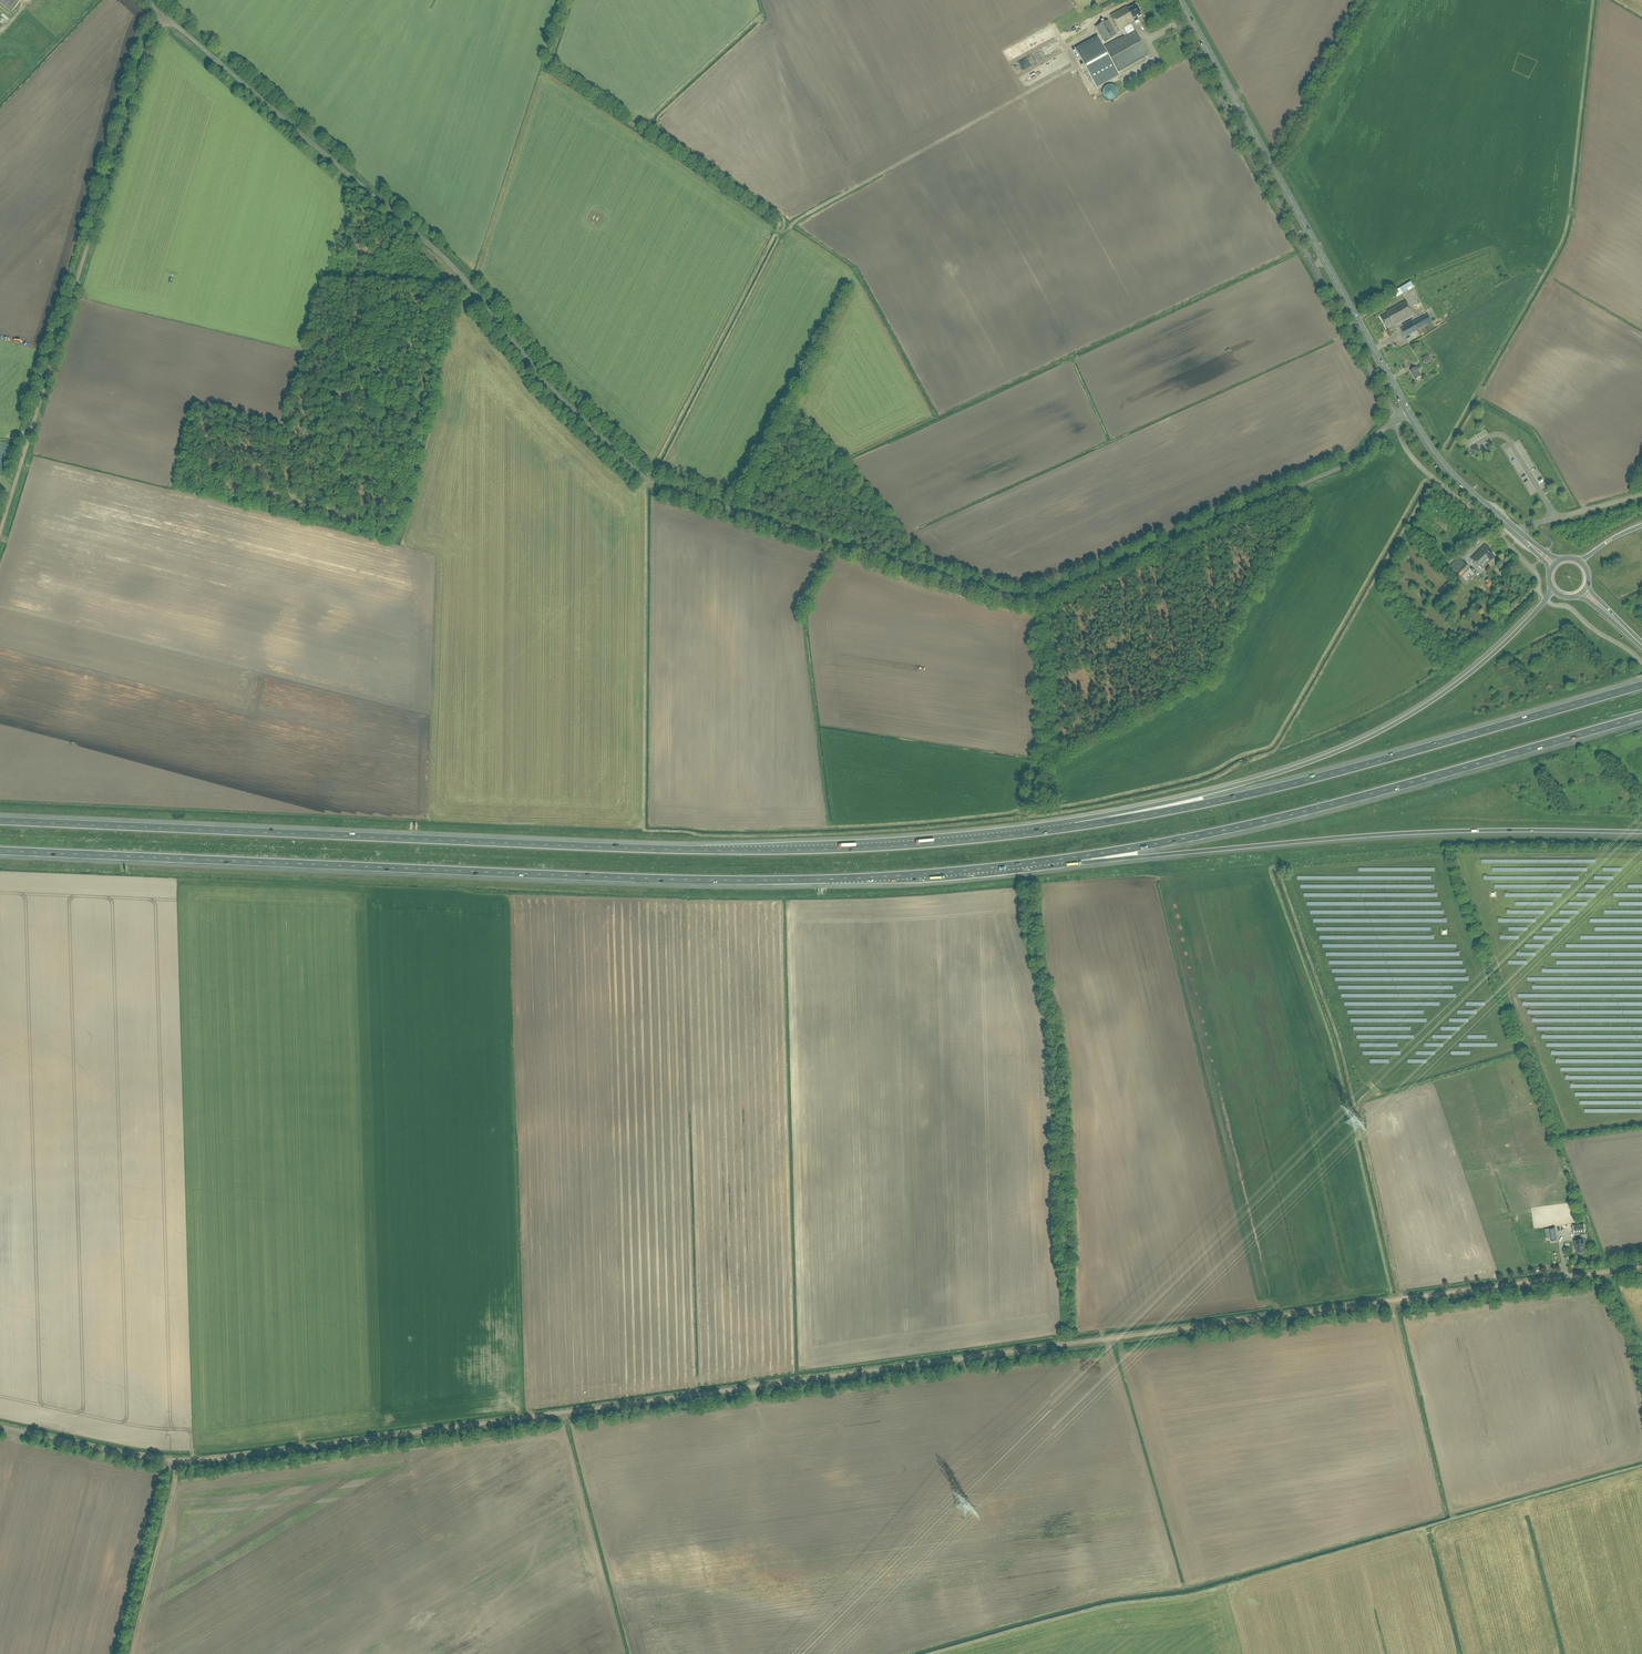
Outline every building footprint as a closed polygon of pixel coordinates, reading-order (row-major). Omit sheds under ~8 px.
[(10,12),(20,0),(0,0),(0,4),(10,12)] [(1113,6),(1110,1),(1100,7),(1103,12),(1113,6)] [(1098,37),(1076,49),(1097,86),(1119,74),(1118,72),(1149,55),(1131,25),(1135,23),(1135,22),(1139,20),(1138,18),(1142,16),(1136,5),(1128,9),(1126,7),(1111,15),(1119,31),(1124,28),(1128,35),(1104,48),(1098,37)] [(1116,36),(1108,21),(1096,27),(1105,42),(1116,36)] [(1045,39),(1054,34),(1052,30),(1043,35),(1045,39)] [(1053,49),(1059,43),(1053,37),(1047,43),(1053,49)] [(1081,42),(1075,44),(1077,48),(1091,40),(1090,37),(1083,41),(1084,43),(1082,44),(1081,42)] [(1119,93),(1119,92),(1118,91),(1118,90),(1118,89),(1117,88),(1116,87),(1115,86),(1114,86),(1113,85),(1112,85),(1111,85),(1110,85),(1109,85),(1108,85),(1107,86),(1106,86),(1106,87),(1105,87),(1105,88),(1104,88),(1104,89),(1103,90),(1103,91),(1103,92),(1103,93),(1103,94),(1103,95),(1104,96),(1104,97),(1105,98),(1106,99),(1107,100),(1108,100),(1109,100),(1110,101),(1111,101),(1112,100),(1113,100),(1114,100),(1115,100),(1115,99),(1116,99),(1116,98),(1117,98),(1117,97),(1118,97),(1118,96),(1118,95),(1118,94),(1119,93)] [(1414,288),(1410,282),(1393,292),(1397,298),(1414,288)] [(1414,316),(1406,301),(1386,312),(1387,314),(1380,318),(1386,328),(1392,325),(1394,327),(1414,316)] [(1432,322),(1428,314),(1413,322),(1414,323),(1401,330),(1405,336),(1417,329),(1417,330),(1432,322)] [(1422,369),(1420,366),(1417,368),(1417,367),(1410,371),(1415,380),(1422,377),(1418,371),(1422,369)] [(1496,557),(1485,545),(1471,559),(1482,570),(1496,557)] [(1475,576),(1459,558),(1450,567),(1466,584),(1475,576)] [(1475,581),(1480,588),(1484,585),(1489,592),(1494,588),(1486,577),(1482,580),(1481,577),(1475,581)] [(1503,590),(1499,587),(1494,592),(1498,595),(1503,590)] [(1585,1234),(1584,1225),(1573,1226),(1574,1237),(1576,1236),(1576,1235),(1585,1234)] [(1549,1229),(1551,1242),(1558,1241),(1555,1228),(1549,1229)] [(1586,1244),(1585,1240),(1574,1241),(1574,1245),(1576,1245),(1577,1253),(1586,1252),(1585,1244),(1586,1244)]
